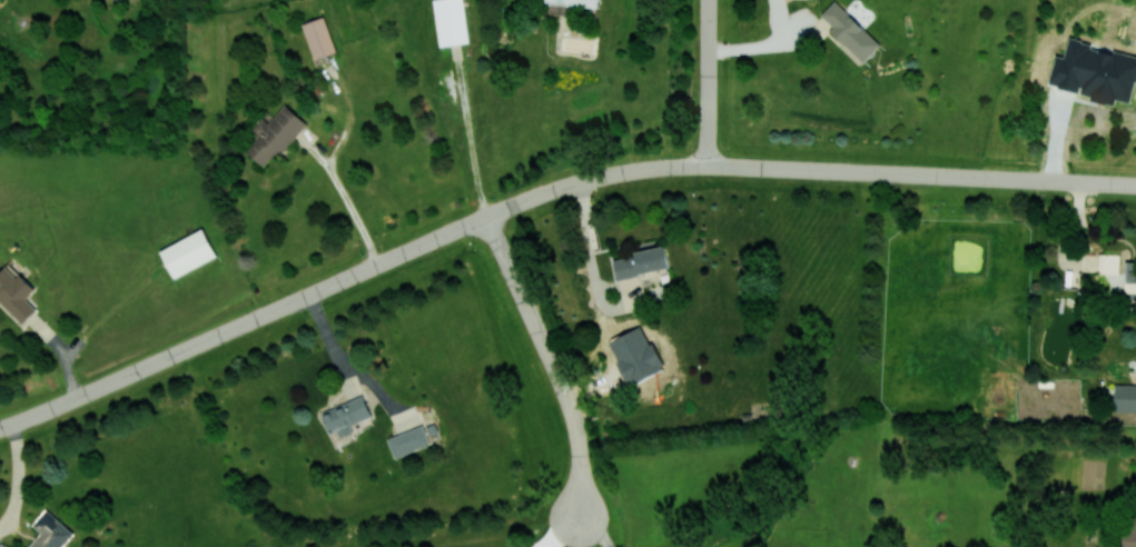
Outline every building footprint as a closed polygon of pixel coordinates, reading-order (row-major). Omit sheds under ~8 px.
[(439,46),(469,43),(465,0),(434,0),(439,46)] [(863,62),(881,44),(835,0),(834,0),(820,14),(832,26),(829,29),(863,62)] [(314,59),(336,52),(324,16),(303,24),(314,59)] [(1044,81),(1073,82),(1074,75),(1114,77),(1114,55),(1044,54),(1044,81)] [(265,168),(306,123),(285,104),(269,123),(262,117),(251,129),(258,136),(245,150),(265,168)] [(160,249),(174,278),(217,257),(204,229),(160,249)] [(669,269),(664,247),(613,257),(617,279),(669,269)] [(1098,273),(1119,273),(1119,254),(1099,254),(1098,273)] [(1126,261),(1125,292),(1135,292),(1135,273),(1135,268),(1135,261),(1126,261)] [(7,265),(0,272),(0,302),(23,324),(37,309),(26,299),(34,290),(7,265)] [(1114,384),(1114,412),(1135,412),(1135,384),(1114,384)] [(350,424),(371,416),(364,395),(321,411),(329,434),(338,431),(340,437),(353,432),(350,424)] [(394,458),(431,444),(423,424),(387,439),(394,458)] [(75,533),(46,509),(32,525),(41,532),(29,546),(63,546),(75,533)] [(1132,516),(1131,529),(1124,529),(1123,546),(1135,546),(1135,516),(1132,516)]
